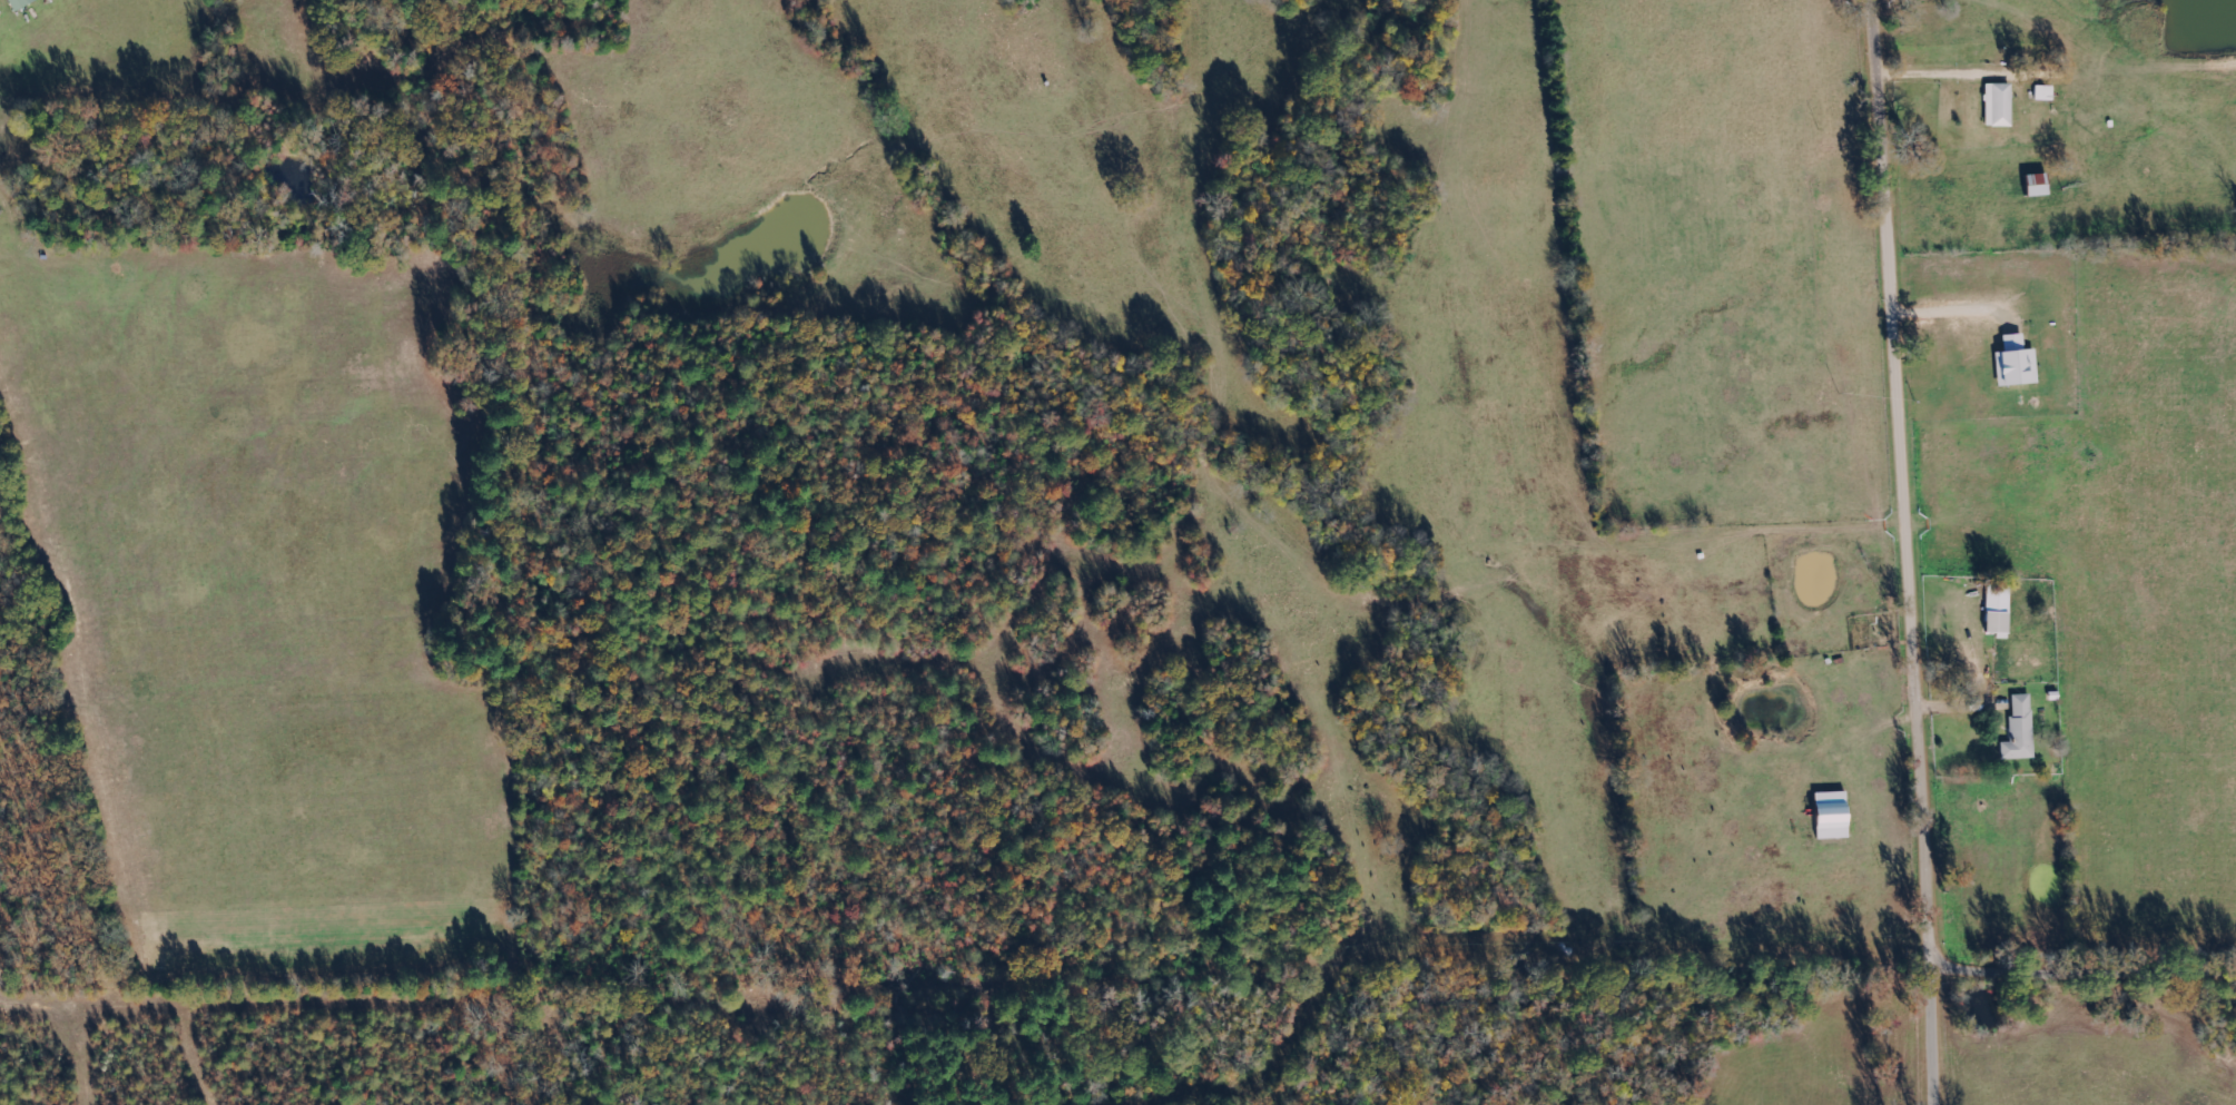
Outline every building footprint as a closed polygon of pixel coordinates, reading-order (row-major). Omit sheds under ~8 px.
[(2009,85),(1983,85),(1983,128),(2009,128),(2009,85)] [(2051,88),(2033,87),(2033,102),(2051,102),(2051,88)] [(2025,198),(2045,196),(2043,175),(2023,177),(2025,198)] [(1993,354),(1995,387),(2035,385),(2033,350),(2022,351),(2021,335),(2001,336),(2002,353),(1993,354)] [(2007,585),(1984,584),(1983,635),(2006,635),(2007,585)] [(2032,760),(2030,696),(2009,696),(2010,743),(1999,744),(2000,761),(2032,760)] [(1812,794),(1813,841),(1845,840),(1844,793),(1812,794)]
